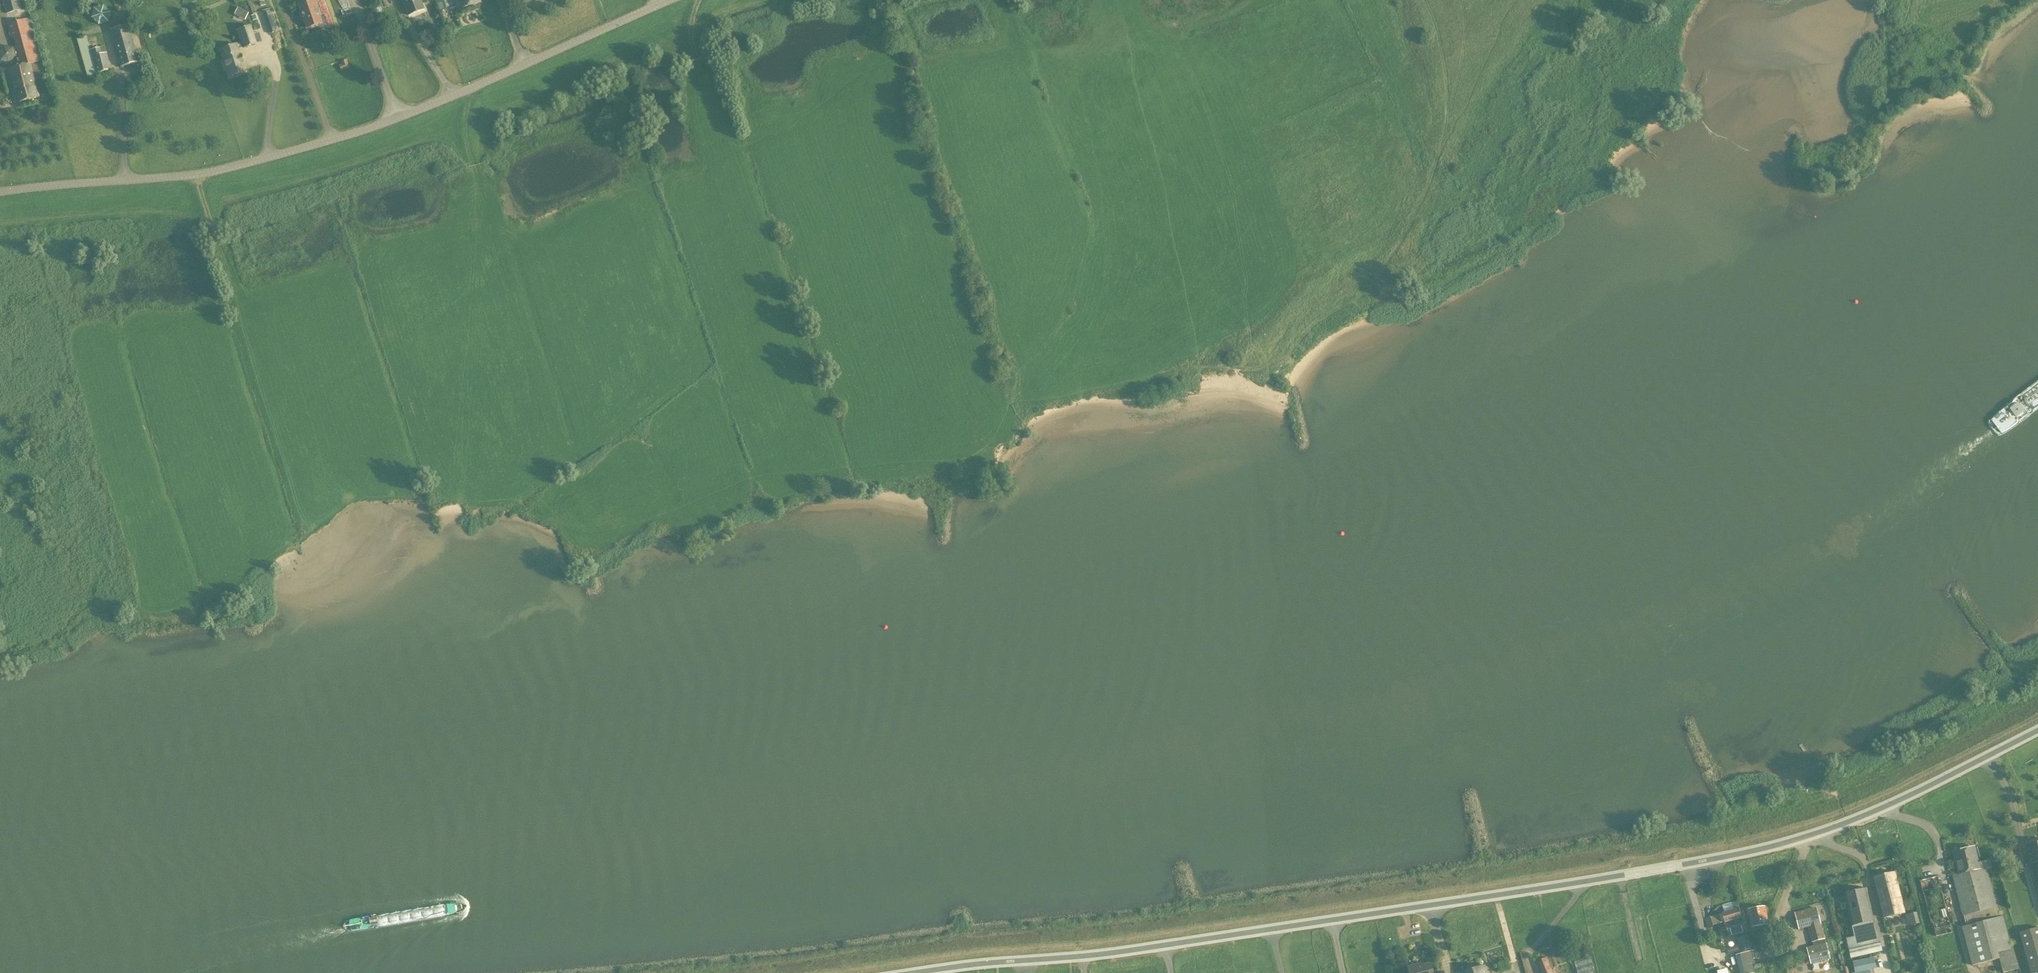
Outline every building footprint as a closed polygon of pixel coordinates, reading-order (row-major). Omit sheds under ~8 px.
[(18,0),(5,0),(3,1),(7,13),(21,9),(18,0)] [(307,28),(322,23),(314,0),(299,6),(307,28)] [(423,9),(420,0),(402,0),(409,15),(423,9)] [(480,3),(479,0),(457,0),(460,10),(480,3)] [(94,8),(91,18),(98,25),(108,22),(110,12),(103,5),(94,8)] [(270,12),(264,14),(270,34),(276,32),(270,12)] [(37,62),(26,19),(7,24),(11,39),(14,38),(21,65),(8,69),(15,96),(13,97),(15,103),(39,97),(30,64),(37,62)] [(121,67),(138,62),(128,25),(110,29),(121,67)] [(237,45),(237,44),(221,49),(224,60),(222,60),(225,68),(227,68),(229,76),(245,71),(243,62),(244,62),(242,55),(240,55),(238,48),(244,46),(244,47),(256,44),(250,25),(238,29),(243,43),(237,45)] [(88,76),(111,69),(105,47),(91,51),(87,36),(77,39),(88,76)] [(343,65),(340,66),(341,71),(350,68),(347,61),(342,62),(343,65)] [(2026,848),(2027,848),(2031,866),(2037,864),(2037,845),(2026,848)] [(1975,847),(1954,853),(1953,853),(1959,874),(1953,876),(1966,926),(1999,917),(1987,870),(1992,868),(1989,859),(1979,862),(1975,847)] [(1879,898),(1900,893),(1895,872),(1875,877),(1879,898)] [(1852,926),(1874,921),(1866,889),(1845,894),(1852,926)] [(1900,893),(1879,898),(1884,918),(1904,913),(1900,893)] [(1752,927),(1768,924),(1765,907),(1749,910),(1752,927)] [(1740,908),(1722,913),(1723,914),(1711,917),(1713,925),(1725,922),(1725,923),(1742,918),(1740,908)] [(1816,909),(1796,914),(1800,929),(1809,927),(1813,942),(1814,947),(1825,944),(1824,939),(1816,909)] [(2011,949),(2003,917),(1999,917),(1966,926),(1963,927),(1973,966),(2000,959),(1998,952),(2011,949)] [(1746,931),(1742,918),(1725,923),(1720,925),(1722,932),(1727,930),(1729,936),(1740,933),(1741,937),(1736,938),(1740,952),(1751,949),(1746,931)] [(1851,958),(1882,951),(1879,939),(1877,928),(1864,930),(1865,934),(1846,938),(1848,946),(1851,958)] [(2032,972),(2037,972),(2037,928),(2020,933),(2032,972)] [(1808,949),(1812,964),(1830,959),(1826,944),(1808,949)] [(1573,959),(1584,955),(1582,946),(1570,948),(1573,959)] [(2011,949),(1998,952),(2000,959),(2004,972),(2019,969),(2013,948),(2011,949)] [(1738,955),(1741,966),(1739,967),(1740,972),(1754,972),(1757,972),(1751,951),(1738,955)] [(1547,958),(1537,962),(1542,972),(1553,972),(1547,958)] [(1431,963),(1423,966),(1423,963),(1408,967),(1410,972),(1434,972),(1431,963)]
